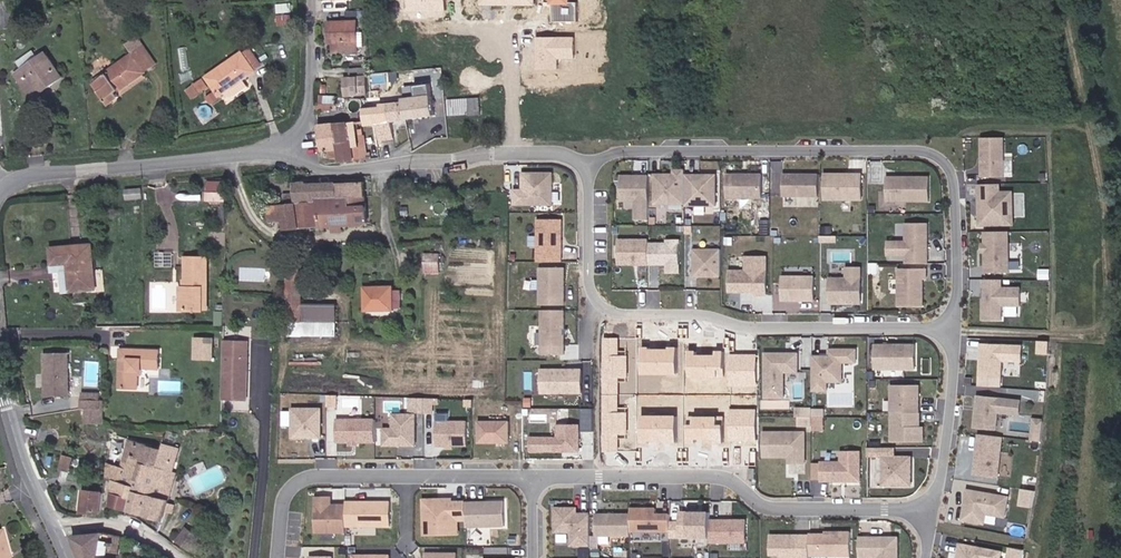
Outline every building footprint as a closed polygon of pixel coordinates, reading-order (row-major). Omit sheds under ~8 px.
[(348,52),(366,51),(363,23),(337,25),(340,44),(346,43),(348,52)] [(163,63),(143,36),(130,45),(137,53),(114,68),(117,72),(100,84),(111,101),(163,63)] [(256,46),(249,50),(211,78),(226,98),(263,71),(259,63),(263,58),(256,46)] [(52,54),(21,75),(37,101),(71,80),(52,54)] [(346,93),(371,90),(368,69),(354,71),(356,77),(344,78),(346,93)] [(207,79),(191,90),(199,99),(214,89),(207,79)] [(436,92),(434,81),(406,85),(408,96),(436,92)] [(440,115),(436,92),(408,96),(409,102),(418,102),(420,118),(440,115)] [(375,93),(366,94),(369,122),(378,121),(377,109),(375,93)] [(487,113),(485,96),(453,99),(455,114),(475,112),(475,114),(487,113)] [(410,118),(409,102),(393,104),(395,120),(397,119),(410,118)] [(409,102),(410,118),(420,118),(418,102),(409,102)] [(390,107),(377,109),(378,121),(392,120),(390,107)] [(399,137),(397,119),(395,120),(378,121),(382,142),(387,142),(386,138),(399,137)] [(344,145),(363,143),(362,135),(360,123),(322,128),(325,147),(344,145)] [(370,142),(369,134),(362,135),(363,143),(370,142)] [(1003,138),(978,138),(978,175),(1003,175),(1003,138)] [(371,153),(370,142),(363,143),(344,145),(345,154),(345,160),(365,158),(364,154),(371,153)] [(345,154),(344,145),(325,147),(325,149),(332,148),(333,155),(345,154)] [(520,170),(520,188),(506,188),(506,206),(553,206),(553,170),(520,170)] [(671,171),(654,171),(654,204),(716,205),(716,171),(671,170),(671,171)] [(763,171),(727,171),(727,196),(762,197),(763,171)] [(818,172),(782,171),(782,197),(818,198),(818,172)] [(822,171),(822,199),(860,200),(860,171),(822,171)] [(652,172),(618,173),(619,202),(634,202),(634,219),(652,219),(652,172)] [(928,201),(929,175),(885,174),(884,200),(928,201)] [(978,182),(977,224),(1015,225),(1016,190),(1001,189),(1002,183),(978,182)] [(308,203),(374,199),(373,184),(307,188),(308,203)] [(138,200),(151,200),(151,187),(138,188),(138,200)] [(296,203),(308,203),(307,188),(295,189),(296,203)] [(211,206),(231,207),(231,196),(211,195),(211,206)] [(310,226),(376,222),(374,199),(308,203),(296,203),(296,218),(310,217),(310,226)] [(281,219),(296,218),(296,203),(280,205),(281,219)] [(534,217),(534,253),(561,253),(560,217),(534,217)] [(930,221),(905,221),(905,239),(886,238),(886,254),(905,254),(905,265),(929,265),(930,221)] [(1007,230),(982,229),(981,266),(1007,267),(1007,230)] [(647,264),(665,264),(665,273),(680,273),(680,238),(665,238),(665,241),(648,241),(647,264)] [(102,285),(97,242),(56,246),(59,270),(67,269),(69,289),(102,285)] [(692,247),(692,277),(721,277),(722,248),(692,247)] [(442,253),(424,251),(423,272),(441,273),(442,253)] [(728,267),(727,290),(769,293),(772,255),(745,253),(744,268),(728,267)] [(204,289),(213,289),(214,261),(193,258),(192,286),(185,286),(184,311),(203,312),(204,289)] [(828,275),(827,302),(859,303),(861,265),(845,264),(844,275),(828,275)] [(537,265),(537,301),(564,301),(563,265),(537,265)] [(898,266),(897,305),(924,306),(924,277),(929,277),(929,267),(898,266)] [(306,305),(305,267),(291,267),(292,316),(344,317),(344,304),(306,305)] [(817,274),(781,273),(781,299),(816,299),(817,274)] [(981,277),(979,321),(1001,322),(1002,306),(1020,307),(1021,288),(997,287),(998,278),(981,277)] [(370,311),(399,311),(398,286),(369,287),(370,311)] [(203,312),(212,312),(213,289),(204,289),(203,312)] [(538,309),(538,345),(564,345),(564,309),(538,309)] [(344,317),(292,316),(292,329),(344,328),(344,317)] [(216,362),(217,340),(201,338),(199,361),(216,362)] [(913,370),(914,342),(873,341),(873,369),(913,370)] [(254,372),(254,342),(229,342),(228,372),(254,372)] [(977,343),(975,378),(997,380),(998,364),(1015,365),(1016,345),(977,343)] [(827,353),(813,353),(813,390),(829,390),(829,380),(844,380),(844,362),(857,362),(857,346),(827,347),(827,353)] [(71,395),(75,352),(52,349),(47,393),(71,395)] [(142,371),(163,372),(163,352),(126,350),(124,390),(141,391),(142,371)] [(763,398),(784,398),(785,372),(798,372),(798,351),(764,350),(763,398)] [(582,367),(537,367),(537,393),(582,393),(582,367)] [(253,401),(254,372),(228,372),(227,401),(253,401)] [(786,380),(785,397),(797,397),(798,380),(786,380)] [(891,383),(890,440),(925,441),(925,425),(920,425),(920,383),(891,383)] [(104,398),(105,391),(87,390),(86,397),(104,398)] [(852,407),(855,397),(837,391),(834,401),(852,407)] [(975,393),(971,428),(996,431),(998,412),(1019,414),(1021,398),(975,393)] [(408,410),(438,412),(439,398),(410,395),(408,410)] [(109,408),(110,399),(104,398),(86,397),(86,407),(89,407),(106,408),(109,408)] [(322,407),(291,406),(291,438),(322,439),(322,407)] [(826,428),(826,407),(798,406),(797,428),(826,428)] [(88,416),(90,416),(108,417),(109,411),(106,411),(106,408),(89,407),(88,416)] [(415,411),(391,411),(390,426),(381,426),(381,445),(414,445),(415,411)] [(90,431),(107,432),(108,417),(90,416),(90,431)] [(373,443),(373,417),(334,416),(334,443),(373,443)] [(1043,440),(1046,418),(1033,417),(1031,439),(1043,440)] [(436,418),(436,441),(466,441),(466,418),(436,418)] [(478,419),(478,442),(508,442),(508,419),(478,419)] [(580,422),(555,422),(555,435),(529,434),(529,451),(580,451),(580,422)] [(788,457),(788,462),(806,462),(807,430),(762,429),(761,456),(788,457)] [(976,431),(971,475),(997,478),(1002,434),(976,431)] [(159,471),(163,472),(168,454),(154,450),(155,445),(143,441),(136,467),(129,465),(127,473),(125,481),(137,484),(140,470),(145,471),(158,475),(159,471)] [(154,450),(168,454),(169,448),(155,445),(154,450)] [(840,460),(814,460),(813,481),(862,481),(863,449),(840,448),(840,460)] [(912,454),(880,455),(882,487),(914,485),(912,454)] [(68,476),(78,478),(82,467),(71,464),(68,476)] [(110,477),(125,481),(127,473),(113,469),(110,477)] [(133,516),(145,471),(140,470),(137,484),(125,481),(117,512),(133,516)] [(177,501),(166,498),(172,474),(163,472),(159,471),(158,475),(145,471),(133,516),(170,527),(177,501)] [(166,498),(177,501),(183,477),(172,474),(166,498)] [(87,512),(105,514),(109,488),(90,486),(87,512)] [(967,487),(960,522),(982,526),(985,511),(1001,514),(1005,495),(967,487)] [(312,495),(313,532),(344,532),(344,503),(332,503),(332,494),(312,495)] [(421,497),(421,536),(458,535),(457,521),(464,521),(464,496),(421,497)] [(393,498),(349,498),(349,524),(393,525),(393,498)] [(465,501),(466,527),(503,526),(503,500),(465,501)] [(590,545),(591,511),(578,511),(578,505),(554,505),(554,532),(570,532),(570,545),(590,545)] [(631,511),(595,511),(595,536),(630,536),(630,530),(641,530),(641,532),(669,532),(669,511),(655,511),(655,506),(631,505),(631,511)] [(746,542),(746,517),(713,517),(713,510),(682,509),(681,537),(711,537),(711,541),(746,542)] [(203,538),(190,527),(181,538),(194,549),(203,538)] [(808,555),(853,556),(854,533),(770,530),(769,553),(780,554),(780,557),(808,557),(808,555)] [(130,535),(111,532),(80,536),(86,557),(126,557),(130,535)] [(899,535),(859,534),(859,557),(877,557),(899,557),(899,535)] [(3,535),(0,535),(0,557),(9,557),(3,535)] [(955,557),(1001,557),(1003,550),(958,541),(955,557)] [(1028,549),(1008,546),(1007,557),(1026,557),(1028,549)]
